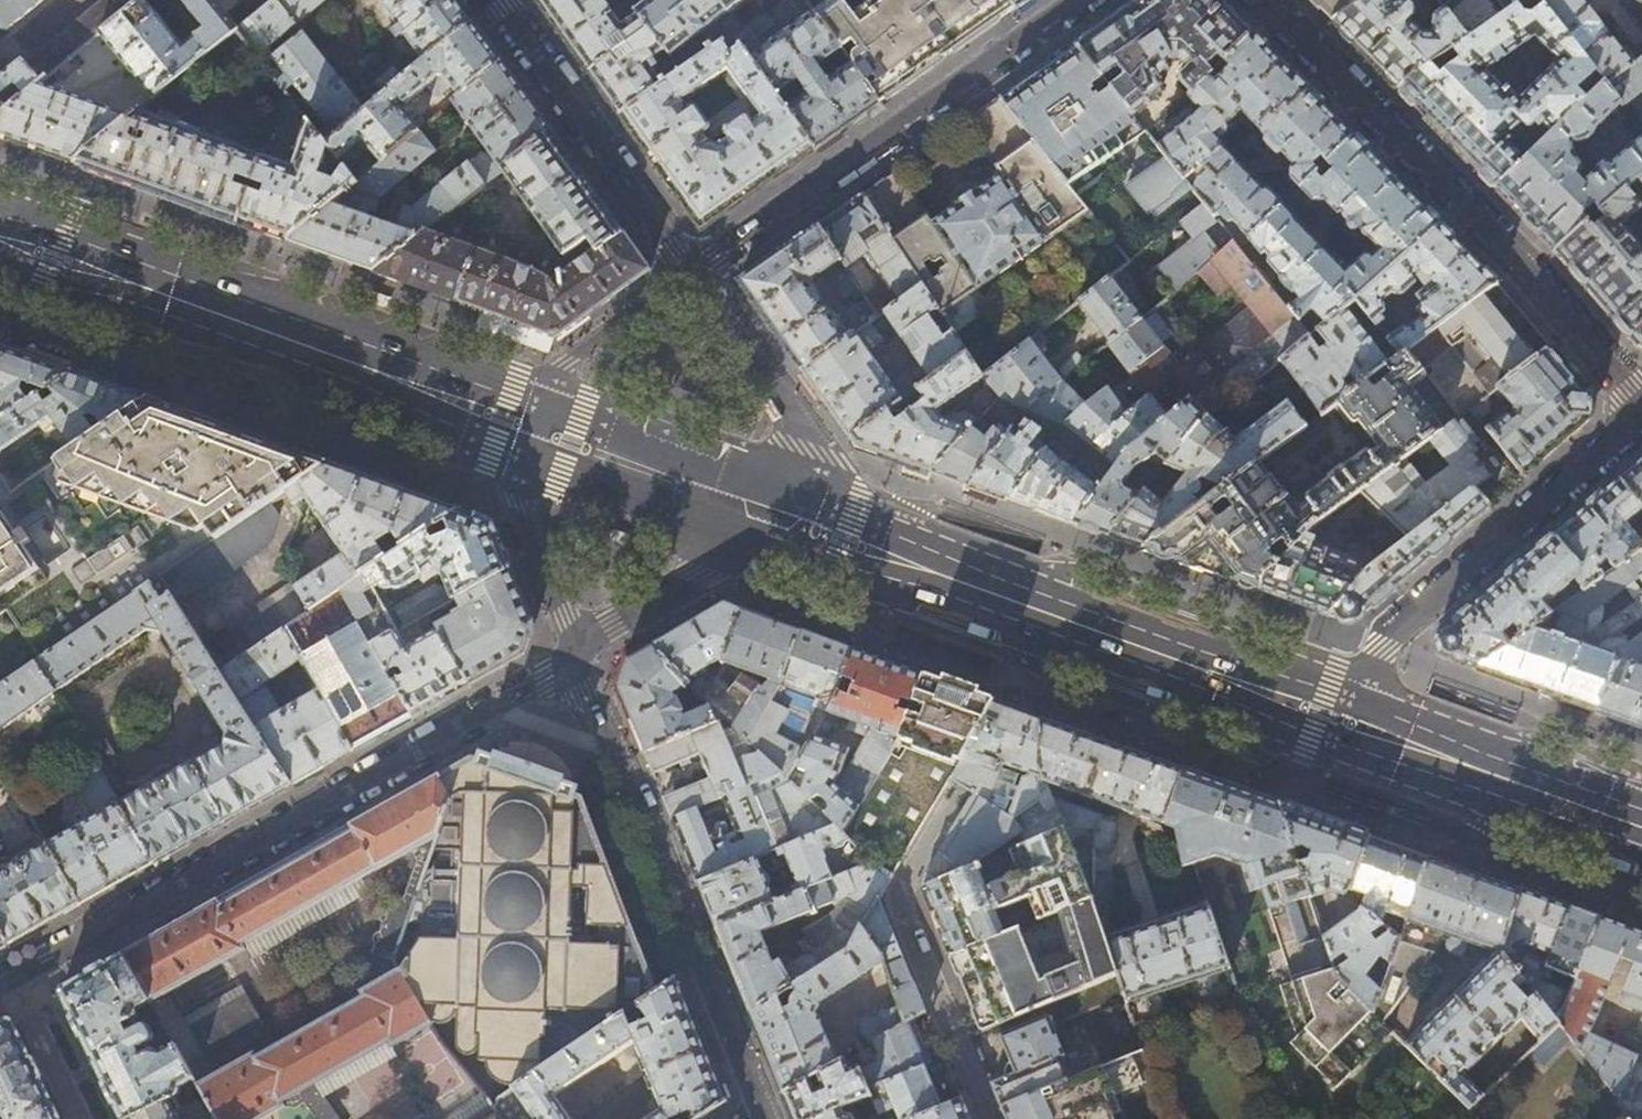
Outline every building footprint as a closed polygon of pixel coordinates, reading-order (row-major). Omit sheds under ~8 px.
[(2,96),(15,85),(18,86),(27,96),(53,74),(100,35),(143,0),(102,0),(26,61),(24,59),(3,76),(0,72),(0,99),(2,96)] [(9,29),(44,0),(0,0),(0,29),(9,29)] [(144,0),(143,0),(100,35),(153,100),(209,53),(197,36),(183,47),(144,0)] [(193,17),(186,22),(197,36),(209,53),(225,40),(236,31),(238,29),(214,0),(180,0),(193,17)] [(238,29),(236,31),(250,49),(257,57),(325,0),(273,0),(238,29)] [(424,64),(474,24),(457,0),(378,0),(424,64)] [(568,43),(616,110),(664,176),(701,228),(754,190),(813,149),(787,111),(776,95),(734,36),(664,86),(649,64),(667,52),(671,58),(728,13),(717,0),(537,0),(568,43)] [(728,13),(742,31),(749,25),(778,4),(775,0),(770,0),(762,6),(757,0),(717,0),(728,13)] [(814,13),(880,103),(908,83),(939,61),(914,25),(912,19),(912,16),(913,7),(917,0),(804,0),(814,13)] [(1014,8),(1026,0),(1008,0),(1014,8)] [(1075,46),(1132,117),(1150,103),(1148,101),(1161,92),(1162,85),(1158,81),(1160,80),(1159,79),(1170,71),(1168,62),(1180,62),(1181,63),(1172,72),(1170,89),(1179,86),(1179,87),(1188,98),(1209,78),(1213,74),(1207,69),(1219,58),(1224,63),(1253,35),(1227,9),(1218,0),(1141,0),(1075,46)] [(1333,22),(1366,0),(1311,0),(1333,22)] [(1333,22),(1372,62),(1399,90),(1420,70),(1422,71),(1429,67),(1452,53),(1470,41),(1449,14),(1445,9),(1434,18),(1433,34),(1426,34),(1410,24),(1415,19),(1414,9),(1406,1),(1393,5),(1393,0),(1366,0),(1333,22)] [(1449,14),(1470,41),(1519,7),(1530,0),(1467,0),(1449,14)] [(1545,9),(1597,75),(1604,84),(1607,89),(1635,67),(1623,52),(1617,51),(1577,0),(1538,0),(1545,9)] [(1446,69),(1439,77),(1429,67),(1422,71),(1420,70),(1399,90),(1448,140),(1495,188),(1526,160),(1511,144),(1516,139),(1520,140),(1528,133),(1528,127),(1529,128),(1532,129),(1533,128),(1536,127),(1537,126),(1542,123),(1553,134),(1586,102),(1578,93),(1597,75),(1545,9),(1533,16),(1526,16),(1519,7),(1470,41),(1452,53),(1458,63),(1446,69)] [(800,91),(805,99),(787,111),(813,149),(848,125),(880,103),(814,13),(765,47),(749,25),(742,31),(734,36),(776,95),(798,80),(804,89),(800,91)] [(489,45),(474,24),(424,64),(404,81),(385,96),(365,113),(336,137),(326,145),(337,158),(361,139),(380,163),(405,143),(425,126),(421,121),(414,127),(401,112),(400,111),(398,110),(397,110),(396,111),(395,111),(393,108),(403,99),(408,105),(432,86),(437,94),(440,94),(450,87),(458,98),(501,62),(489,45)] [(236,31),(225,40),(239,57),(250,49),(236,31)] [(294,85),(336,137),(365,113),(301,34),(272,57),(287,76),(283,79),(279,74),(273,78),(285,93),(294,85)] [(1253,35),(1224,63),(1231,70),(1228,70),(1220,79),(1219,80),(1218,81),(1218,82),(1219,83),(1219,84),(1217,86),(1209,78),(1188,98),(1195,106),(1196,107),(1201,112),(1157,148),(1163,154),(1185,182),(1196,173),(1194,170),(1198,167),(1200,166),(1206,172),(1207,171),(1211,175),(1219,183),(1238,165),(1224,150),(1225,148),(1216,138),(1242,114),(1258,130),(1271,117),(1274,120),(1286,109),(1289,111),(1309,92),(1282,65),(1253,35)] [(1132,117),(1075,46),(1042,70),(998,100),(1068,187),(1145,133),(1132,117)] [(1635,67),(1607,89),(1624,110),(1641,133),(1641,61),(1635,67)] [(501,62),(458,98),(452,104),(488,153),(482,157),(480,155),(411,210),(394,204),(386,227),(366,219),(369,211),(374,212),(379,198),(421,163),(405,143),(380,163),(356,183),(287,241),(289,242),(324,255),(345,262),(372,272),(423,232),(501,171),(550,131),(527,98),(501,62)] [(374,83),(385,96),(404,81),(392,67),(374,83)] [(53,74),(27,96),(13,107),(0,118),(0,138),(28,148),(74,165),(131,118),(48,89),(58,80),(53,74)] [(1607,89),(1604,84),(1586,102),(1553,134),(1526,160),(1495,188),(1527,220),(1555,251),(1639,179),(1641,177),(1641,135),(1611,165),(1609,165),(1608,164),(1606,165),(1604,165),(1603,165),(1600,167),(1599,169),(1598,170),(1597,172),(1597,173),(1597,175),(1597,177),(1597,179),(1590,185),(1579,181),(1577,179),(1583,171),(1585,167),(1581,164),(1567,149),(1570,145),(1572,146),(1578,146),(1581,145),(1581,146),(1582,146),(1582,147),(1583,147),(1584,147),(1585,147),(1598,135),(1596,132),(1607,121),(1607,122),(1608,122),(1609,123),(1610,122),(1611,122),(1624,110),(1607,89)] [(1271,117),(1258,130),(1254,133),(1268,147),(1264,151),(1271,158),(1275,154),(1275,155),(1276,156),(1277,156),(1279,156),(1280,156),(1281,155),(1282,155),(1295,168),(1291,172),(1291,181),(1301,190),(1353,138),(1332,116),(1309,92),(1289,111),(1286,109),(1274,120),(1271,117)] [(1068,187),(998,100),(965,123),(1007,181),(934,231),(896,172),(864,194),(922,285),(937,309),(951,331),(989,309),(976,290),(1088,212),(1068,187)] [(13,107),(0,102),(0,118),(13,107)] [(240,177),(254,182),(264,154),(141,110),(131,118),(74,165),(198,209),(238,224),(251,190),(237,185),(240,177)] [(307,121),(309,123),(312,128),(317,123),(312,117),(307,121)] [(326,145),(312,128),(309,123),(293,165),(264,154),(254,182),(251,190),(238,224),(265,233),(287,241),(356,183),(337,158),(326,145)] [(586,181),(550,131),(501,171),(563,258),(574,251),(578,256),(591,247),(595,252),(551,282),(531,272),(532,271),(423,232),(372,272),(510,321),(555,337),(604,302),(649,270),(627,238),(586,181)] [(1353,138),(1301,190),(1315,204),(1324,205),(1325,203),(1339,218),(1342,216),(1349,223),(1349,224),(1349,226),(1349,227),(1349,228),(1350,229),(1350,230),(1351,231),(1352,232),(1351,233),(1360,242),(1365,237),(1382,253),(1374,261),(1372,259),(1365,258),(1347,274),(1297,225),(1292,218),(1283,209),(1250,242),(1263,258),(1267,254),(1270,258),(1270,266),(1271,268),(1261,275),(1270,287),(1281,279),(1286,280),(1287,282),(1288,284),(1289,286),(1290,287),(1291,288),(1293,289),(1295,289),(1295,294),(1301,302),(1290,311),(1295,317),(1310,337),(1316,333),(1345,310),(1355,303),(1440,226),(1397,182),(1353,138)] [(1185,182),(1163,154),(1138,173),(1141,176),(1125,188),(1146,216),(1149,214),(1152,217),(1189,189),(1185,182)] [(1219,183),(1211,175),(1201,185),(1200,187),(1198,189),(1198,191),(1197,194),(1197,196),(1202,203),(1216,220),(1225,212),(1250,242),(1283,209),(1281,206),(1275,198),(1271,194),(1266,191),(1265,193),(1238,165),(1219,183)] [(1639,179),(1555,251),(1600,303),(1640,349),(1641,349),(1641,246),(1623,223),(1641,208),(1641,182),(1639,179)] [(842,209),(818,226),(862,295),(870,306),(877,317),(885,312),(922,285),(864,194),(842,209)] [(1202,203),(1177,223),(1191,242),(1157,270),(1175,291),(1176,290),(1196,273),(1234,242),(1216,220),(1202,203)] [(862,295),(818,226),(784,250),(739,282),(802,370),(870,322),(877,317),(870,306),(847,323),(845,320),(839,323),(816,291),(827,283),(841,302),(851,295),(855,300),(862,295)] [(1355,303),(1401,356),(1406,352),(1497,284),(1467,255),(1440,226),(1355,303)] [(324,255),(289,242),(285,252),(341,273),(345,262),(324,255)] [(1241,251),(1234,242),(1196,273),(1217,298),(1220,296),(1231,286),(1253,266),(1241,251)] [(1261,275),(1253,266),(1231,286),(1248,310),(1272,290),(1270,287),(1261,275)] [(1109,343),(1141,319),(1109,277),(1077,302),(1109,343)] [(1526,319),(1497,284),(1406,352),(1422,373),(1453,350),(1487,393),(1494,387),(1549,345),(1526,319)] [(928,315),(937,309),(922,285),(885,312),(932,380),(967,356),(951,331),(943,336),(928,315)] [(1290,311),(1272,290),(1248,310),(1203,349),(1216,365),(1211,369),(1199,353),(1179,370),(1139,403),(1124,415),(1098,438),(1091,447),(1117,467),(1130,450),(1190,401),(1225,373),(1295,317),(1290,311)] [(1198,315),(1176,290),(1175,291),(1141,319),(1109,343),(1107,344),(1128,372),(1162,347),(1180,331),(1198,315)] [(1233,311),(1220,296),(1217,298),(1198,315),(1180,331),(1193,347),(1233,311)] [(1345,310),(1316,333),(1324,344),(1317,349),(1308,338),(1279,360),(1320,416),(1324,413),(1340,402),(1350,394),(1342,383),(1350,377),(1358,388),(1388,366),(1345,310)] [(1308,338),(1310,337),(1295,317),(1225,373),(1240,391),(1279,360),(1308,338)] [(883,340),(870,322),(802,370),(850,438),(918,390),(905,372),(889,383),(866,351),(883,340)] [(12,349),(16,336),(0,330),(0,344),(12,349)] [(1039,332),(981,378),(982,379),(999,399),(1026,411),(1082,360),(1077,353),(1052,372),(1036,351),(1047,342),(1039,332)] [(73,371),(24,353),(12,349),(0,344),(0,421),(73,371)] [(1549,345),(1494,387),(1510,407),(1513,406),(1513,407),(1512,408),(1512,410),(1512,412),(1512,415),(1513,415),(1509,419),(1508,418),(1506,417),(1504,418),(1487,431),(1523,476),(1551,451),(1588,420),(1589,392),(1549,345)] [(1179,370),(1162,347),(1128,372),(1143,392),(1136,398),(1139,403),(1179,370)] [(1089,354),(1082,360),(1026,411),(1003,441),(970,486),(989,493),(1006,500),(1044,450),(1037,445),(1044,436),(1051,420),(1062,425),(1066,420),(1083,406),(1066,385),(1075,378),(1083,387),(1109,364),(1097,350),(1089,354)] [(1406,352),(1401,356),(1388,366),(1358,388),(1350,394),(1340,402),(1354,421),(1356,422),(1359,421),(1379,448),(1372,453),(1371,451),(1369,451),(1367,451),(1307,495),(1306,497),(1306,498),(1306,500),(1307,501),(1301,506),(1296,499),(1290,494),(1262,460),(1222,490),(1201,506),(1144,549),(1173,559),(1232,580),(1260,590),(1262,580),(1266,578),(1317,523),(1358,491),(1402,458),(1427,439),(1455,417),(1422,373),(1406,352)] [(981,378),(967,356),(932,380),(918,390),(850,438),(855,446),(894,460),(931,472),(980,420),(983,416),(986,412),(978,405),(957,427),(941,422),(936,413),(982,379),(981,378)] [(73,371),(0,421),(0,450),(3,448),(4,449),(40,424),(45,430),(58,421),(76,447),(147,397),(108,383),(73,371)] [(1216,424),(1207,417),(1165,467),(1186,475),(1162,504),(1146,490),(1108,536),(1132,544),(1144,549),(1201,506),(1189,496),(1191,497),(1192,497),(1195,497),(1196,496),(1197,496),(1200,493),(1205,483),(1222,490),(1262,460),(1285,443),(1305,428),(1287,402),(1294,397),(1279,378),(1216,424)] [(700,381),(693,379),(689,380),(687,380),(686,383),(688,383),(690,387),(697,389),(701,388),(702,388),(703,385),(702,385),(700,381)] [(1105,389),(1083,406),(1066,420),(1062,425),(1091,447),(1098,438),(1124,415),(1105,389)] [(1488,412),(1488,409),(1488,408),(1489,405),(1482,396),(1468,408),(1479,422),(1489,414),(1488,412)] [(76,447),(13,491),(0,472),(0,615),(8,609),(40,659),(160,578),(270,503),(285,493),(329,463),(271,442),(181,409),(147,397),(76,447)] [(1117,467),(1112,474),(1103,487),(1099,491),(1074,524),(1074,525),(1090,530),(1107,537),(1108,536),(1146,490),(1165,467),(1207,417),(1212,412),(1215,409),(1205,397),(1195,406),(1190,401),(1130,450),(1117,467)] [(989,409),(986,412),(983,416),(990,423),(997,416),(989,409)] [(1331,422),(1324,413),(1320,416),(1305,428),(1285,443),(1292,451),(1331,422)] [(1457,416),(1455,417),(1427,439),(1449,466),(1424,486),(1402,458),(1358,491),(1406,539),(1472,487),(1488,506),(1523,476),(1487,431),(1485,429),(1474,437),(1457,416)] [(1003,441),(980,420),(931,472),(951,479),(970,486),(1003,441)] [(1044,450),(1006,500),(1024,505),(1042,512),(1072,472),(1065,467),(1073,456),(1052,438),(1044,450)] [(1082,458),(1072,472),(1042,512),(1058,518),(1073,523),(1074,524),(1099,491),(1084,480),(1094,466),(1082,458)] [(1619,480),(1641,507),(1641,460),(1619,480)] [(388,484),(329,463),(285,493),(293,505),(306,497),(344,556),(293,589),(290,584),(202,644),(220,672),(281,631),(340,591),(459,510),(388,484)] [(1103,487),(1112,474),(1102,467),(1093,479),(1103,487)] [(1641,510),(1641,507),(1619,480),(1527,560),(1438,636),(1437,636),(1437,637),(1436,639),(1435,641),(1435,643),(1435,645),(1435,647),(1436,649),(1437,651),(1438,653),(1440,654),(1441,655),(1443,656),(1445,656),(1446,656),(1458,660),(1479,668),(1553,615),(1545,603),(1569,585),(1568,584),(1575,579),(1585,591),(1641,550),(1641,544),(1625,524),(1641,510)] [(1411,572),(1488,506),(1472,487),(1406,539),(1384,557),(1367,570),(1330,615),(1346,621),(1348,621),(1350,621),(1352,621),(1353,621),(1356,619),(1358,618),(1411,572)] [(279,516),(270,503),(160,578),(179,608),(268,547),(279,516)] [(443,607),(510,568),(491,521),(474,515),(459,510),(340,591),(372,646),(398,632),(418,621),(429,614),(443,607)] [(1320,528),(1317,523),(1266,578),(1262,580),(1260,590),(1295,603),(1330,615),(1367,570),(1384,557),(1351,544),(1348,547),(1344,555),(1311,543),(1320,528)] [(630,535),(616,530),(614,537),(628,542),(630,535)] [(1585,591),(1553,615),(1479,668),(1477,670),(1542,693),(1595,711),(1618,656),(1638,663),(1641,660),(1641,630),(1640,628),(1631,634),(1635,640),(1624,647),(1622,647),(1615,647),(1609,649),(1607,651),(1599,648),(1589,632),(1593,629),(1598,623),(1602,613),(1602,604),(1638,577),(1641,583),(1641,550),(1585,591)] [(533,623),(510,568),(443,607),(448,615),(462,607),(465,607),(463,613),(437,628),(469,684),(522,654),(533,623)] [(202,644),(179,608),(160,578),(40,659),(36,662),(54,693),(145,630),(162,634),(226,735),(223,746),(118,805),(152,863),(230,819),(291,784),(220,672),(202,644)] [(372,646),(340,591),(281,631),(299,661),(312,684),(352,750),(379,735),(412,716),(372,646)] [(724,605),(649,647),(686,683),(702,698),(715,677),(705,667),(717,660),(723,663),(742,611),(724,605)] [(723,663),(722,664),(715,677),(702,698),(708,704),(726,721),(746,741),(781,684),(799,631),(776,623),(742,611),(723,663)] [(437,628),(429,614),(418,621),(426,636),(407,647),(398,632),(372,646),(412,716),(437,702),(469,684),(437,628)] [(849,638),(803,621),(799,631),(820,639),(845,648),(849,638)] [(261,686),(299,661),(281,631),(220,672),(291,784),(324,766),(352,750),(312,684),(304,689),(309,696),(278,714),(261,686)] [(799,631),(781,684),(746,741),(780,773),(787,780),(833,703),(852,650),(845,648),(820,639),(799,631)] [(676,693),(686,683),(649,647),(627,660),(617,689),(629,716),(644,753),(726,721),(708,704),(699,708),(697,706),(691,708),(692,711),(685,714),(676,693)] [(887,663),(852,650),(833,703),(787,780),(835,825),(841,832),(857,806),(836,787),(833,785),(841,774),(843,763),(849,765),(858,751),(849,747),(849,748),(838,745),(838,743),(827,738),(841,717),(872,729),(898,738),(903,730),(924,676),(887,663)] [(1638,663),(1618,656),(1595,711),(1641,728),(1641,660),(1638,663)] [(54,693),(36,662),(0,686),(0,730),(54,693)] [(964,691),(924,676),(903,730),(965,751),(995,702),(964,691)] [(1032,715),(995,702),(965,751),(950,777),(973,793),(973,794),(1013,821),(1039,804),(1043,814),(1044,816),(1051,811),(1041,718),(1032,715)] [(1082,733),(1041,718),(1051,811),(1067,831),(1070,831),(1093,828),(1093,852),(1105,852),(1109,848),(1118,827),(1116,822),(1072,806),(1073,792),(1164,824),(1183,769),(1115,744),(1106,741),(1082,733)] [(723,797),(780,773),(746,741),(726,721),(644,753),(653,773),(698,753),(708,778),(663,797),(670,818),(697,808),(723,797)] [(1106,741),(1109,732),(1086,723),(1082,733),(1106,741)] [(857,806),(898,738),(872,729),(858,751),(849,765),(836,787),(857,806)] [(472,759),(438,778),(450,799),(428,865),(415,901),(423,904),(422,938),(401,971),(431,1023),(438,1022),(443,1020),(449,1016),(454,1011),(456,1011),(455,1042),(456,1042),(456,1044),(457,1048),(459,1051),(462,1053),(466,1055),(469,1054),(471,1054),(474,1052),(477,1049),(478,1046),(480,1046),(479,1060),(486,1061),(486,1066),(488,1072),(492,1077),(497,1082),(503,1084),(506,1085),(512,1085),(514,1088),(626,1012),(636,1006),(656,992),(581,798),(576,796),(579,788),(564,782),(566,779),(563,778),(562,780),(543,773),(544,771),(541,770),(540,772),(520,765),(521,763),(518,762),(518,764),(498,757),(499,755),(496,754),(495,757),(480,752),(477,761),(472,759)] [(24,806),(31,818),(47,845),(81,903),(118,882),(152,863),(118,805),(95,764),(74,776),(98,817),(88,823),(84,817),(74,823),(77,829),(57,840),(34,800),(24,806)] [(1310,896),(1280,804),(1235,787),(1183,769),(1164,824),(1175,828),(1185,866),(1193,863),(1207,850),(1222,854),(1241,862),(1250,890),(1261,886),(1295,980),(1283,984),(1301,1034),(1292,1044),(1337,1089),(1392,1032),(1381,1021),(1373,1012),(1335,976),(1333,970),(1331,961),(1322,936),(1310,896)] [(31,818),(24,806),(4,772),(0,775),(0,794),(19,825),(31,818)] [(835,825),(787,780),(780,773),(723,797),(737,831),(723,837),(725,844),(718,847),(710,827),(704,824),(697,808),(670,818),(685,853),(697,883),(782,848),(835,825)] [(438,778),(372,815),(225,898),(122,955),(150,1003),(174,1046),(193,1080),(216,1118),(262,1118),(283,1107),(280,1103),(298,1094),(315,1118),(339,1118),(316,1084),(390,1042),(393,1046),(432,1025),(431,1023),(401,971),(363,992),(365,997),(277,1047),(248,994),(188,1029),(168,993),(245,949),(243,945),(411,851),(417,862),(428,865),(450,799),(438,778)] [(965,863),(1043,814),(1039,804),(1013,821),(973,794),(948,837),(926,873),(923,887),(965,863)] [(1334,823),(1280,804),(1310,896),(1330,889),(1343,894),(1345,890),(1351,888),(1370,836),(1334,823)] [(1067,831),(1051,811),(1044,816),(1043,814),(965,863),(923,887),(937,921),(951,956),(1004,933),(994,908),(1027,894),(1037,918),(1056,910),(1092,894),(1070,831),(1067,831)] [(849,840),(841,832),(835,825),(782,848),(801,892),(824,882),(847,873),(835,846),(849,840)] [(1398,846),(1370,836),(1351,888),(1365,894),(1360,910),(1380,926),(1387,932),(1399,942),(1400,936),(1393,933),(1397,921),(1405,923),(1430,857),(1398,846)] [(8,944),(47,922),(81,903),(47,845),(0,873),(0,930),(8,944)] [(801,892),(782,848),(697,883),(706,905),(715,927),(801,892)] [(1193,863),(1204,892),(1210,862),(1220,865),(1222,854),(1207,850),(1193,863)] [(1475,873),(1430,857),(1405,923),(1400,936),(1399,942),(1390,964),(1380,991),(1373,1012),(1381,1021),(1442,940),(1445,941),(1445,942),(1444,943),(1444,945),(1445,947),(1445,948),(1446,949),(1447,950),(1448,951),(1449,952),(1462,957),(1463,956),(1474,960),(1479,958),(1483,947),(1500,953),(1501,953),(1520,890),(1475,873)] [(415,901),(428,865),(417,862),(403,903),(393,908),(392,912),(386,914),(384,921),(387,926),(384,933),(379,936),(377,942),(380,947),(377,956),(396,962),(395,960),(415,901)] [(870,863),(847,873),(824,882),(833,903),(836,909),(830,913),(830,914),(801,930),(814,957),(820,966),(847,948),(861,926),(878,897),(891,876),(870,863)] [(833,903),(824,882),(801,892),(715,927),(733,971),(750,1012),(820,966),(814,957),(805,956),(804,954),(795,959),(797,962),(786,969),(781,960),(774,963),(762,933),(833,903)] [(1569,907),(1574,895),(1553,887),(1549,900),(1569,907)] [(1536,895),(1520,890),(1501,953),(1534,994),(1540,980),(1547,962),(1570,908),(1569,907),(1549,900),(1536,895)] [(1094,893),(1092,894),(1056,910),(1079,962),(1071,965),(1070,963),(1047,973),(1045,975),(1036,973),(1016,927),(1004,933),(951,956),(966,991),(981,1029),(982,1030),(1118,972),(1106,937),(1098,912),(1095,902),(1094,894),(1094,893)] [(1104,895),(1094,894),(1095,902),(1098,912),(1105,912),(1104,895)] [(879,899),(878,897),(861,926),(884,959),(884,960),(898,1004),(904,1022),(912,1018),(925,1011),(879,899)] [(1208,905),(1106,937),(1118,972),(1128,1004),(1230,968),(1208,905)] [(1585,913),(1570,908),(1547,962),(1554,965),(1552,970),(1555,971),(1558,970),(1552,985),(1540,980),(1534,994),(1556,1022),(1578,970),(1599,918),(1585,913)] [(1368,935),(1380,926),(1360,910),(1322,936),(1331,961),(1343,953),(1348,959),(1333,970),(1335,976),(1373,1012),(1380,991),(1364,975),(1380,954),(1390,964),(1399,942),(1387,932),(1373,942),(1368,935)] [(1599,918),(1578,970),(1609,982),(1620,957),(1634,963),(1623,991),(1625,992),(1621,1002),(1623,1005),(1641,1011),(1641,933),(1639,932),(1599,918)] [(820,1004),(884,959),(861,926),(847,948),(820,966),(750,1012),(767,1054),(783,1094),(838,1062),(817,1013),(820,1004)] [(8,944),(0,930),(0,948),(8,944)] [(1534,994),(1501,953),(1500,953),(1403,1043),(1465,1103),(1469,1107),(1485,1092),(1464,1073),(1521,1016),(1542,1038),(1558,1023),(1556,1022),(1534,994)] [(150,1003),(122,955),(62,989),(61,992),(61,993),(93,1060),(122,1118),(130,1118),(174,1098),(175,1099),(176,1098),(178,1096),(179,1094),(179,1091),(178,1088),(193,1080),(174,1046),(159,1054),(154,1050),(142,1057),(138,1050),(151,1044),(152,1043),(153,1042),(154,1039),(154,1037),(154,1036),(153,1034),(150,1027),(149,1026),(146,1025),(145,1024),(144,1024),(142,1024),(129,1031),(125,1025),(139,1018),(138,1010),(150,1003)] [(1609,982),(1578,970),(1556,1022),(1558,1023),(1619,1100),(1636,1056),(1588,1036),(1609,982)] [(656,992),(636,1006),(649,1020),(632,1028),(626,1012),(514,1088),(497,1099),(494,1110),(500,1118),(572,1118),(556,1096),(624,1050),(625,1052),(627,1054),(628,1055),(631,1056),(633,1056),(635,1057),(637,1057),(639,1056),(641,1056),(649,1074),(706,1050),(702,1040),(677,978),(656,992)] [(1103,1008),(1110,1026),(1124,1020),(1116,1002),(1103,1008)] [(921,1039),(912,1018),(904,1022),(898,1004),(857,1024),(868,1044),(878,1038),(882,1048),(878,1061),(860,1069),(868,1088),(931,1062),(921,1039)] [(1000,1107),(1065,1080),(1056,1058),(1064,1054),(1048,1017),(1001,1036),(1009,1056),(1008,1057),(1007,1058),(1005,1059),(1004,1061),(1004,1063),(1003,1064),(1003,1066),(1003,1068),(1003,1070),(1004,1072),(989,1078),(1000,1107)] [(1640,1046),(1641,1042),(1641,1017),(1631,1043),(1640,1046)] [(2,1103),(6,1103),(3,1105),(2,1108),(1,1109),(1,1112),(2,1113),(5,1118),(61,1118),(58,1113),(13,1020),(12,1020),(10,1019),(9,1019),(0,1024),(0,1099),(2,1103)] [(1558,1023),(1542,1038),(1485,1092),(1469,1107),(1465,1103),(1449,1118),(1630,1118),(1617,1103),(1619,1100),(1558,1023)] [(1065,1080),(1000,1107),(1006,1118),(1110,1118),(1101,1100),(1113,1094),(1110,1087),(1150,1071),(1143,1047),(1065,1080)] [(706,1050),(649,1074),(657,1095),(655,1096),(653,1097),(651,1099),(649,1103),(648,1105),(648,1108),(648,1110),(649,1112),(649,1114),(650,1117),(647,1118),(674,1118),(692,1112),(695,1118),(700,1118),(703,1117),(727,1101),(710,1058),(706,1050)] [(1638,1051),(1636,1056),(1619,1100),(1617,1103),(1630,1118),(1641,1118),(1641,1052),(1638,1051)] [(838,1062),(783,1094),(793,1118),(855,1118),(853,1114),(845,1114),(842,1108),(872,1096),(868,1088),(860,1069),(853,1053),(838,1062)] [(931,1062),(868,1088),(872,1096),(881,1118),(889,1118),(886,1111),(896,1107),(901,1118),(911,1118),(912,1118),(961,1098),(953,1079),(944,1057),(931,1062)] [(175,1099),(174,1098),(130,1118),(181,1118),(178,1114),(181,1107),(179,1104),(177,1104),(175,1099)] [(961,1098),(912,1118),(970,1118),(961,1098)]
